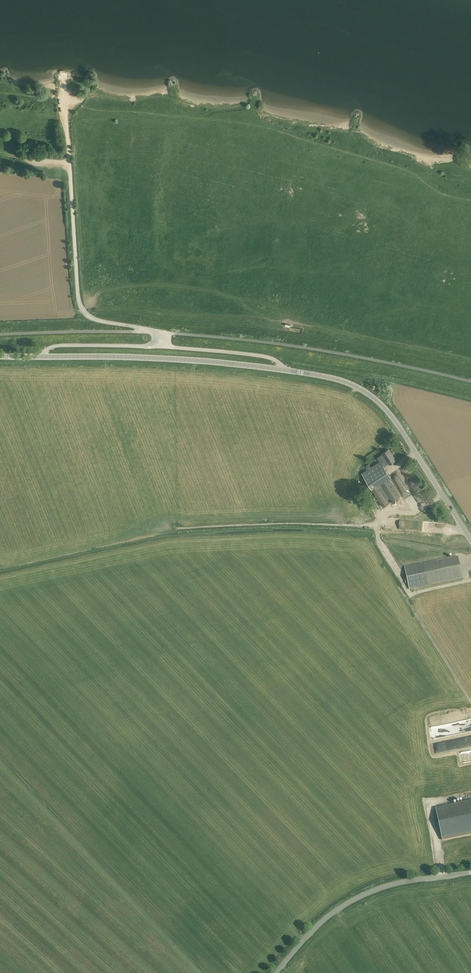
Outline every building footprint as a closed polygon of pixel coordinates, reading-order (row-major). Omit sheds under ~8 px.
[(389,449),(382,453),(384,456),(379,460),(380,461),(371,467),(368,469),(362,473),(383,507),(400,496),(389,478),(390,477),(384,466),(389,463),(389,464),(390,464),(391,465),(393,463),(393,462),(396,460),(389,449)] [(458,557),(405,568),(409,589),(462,577),(461,572),(458,557)] [(459,727),(460,732),(470,730),(470,720),(458,722),(459,727)] [(446,742),(448,750),(465,746),(463,739),(446,742)] [(459,753),(461,762),(470,760),(470,751),(459,753)] [(436,809),(443,839),(470,833),(470,801),(436,809)]
